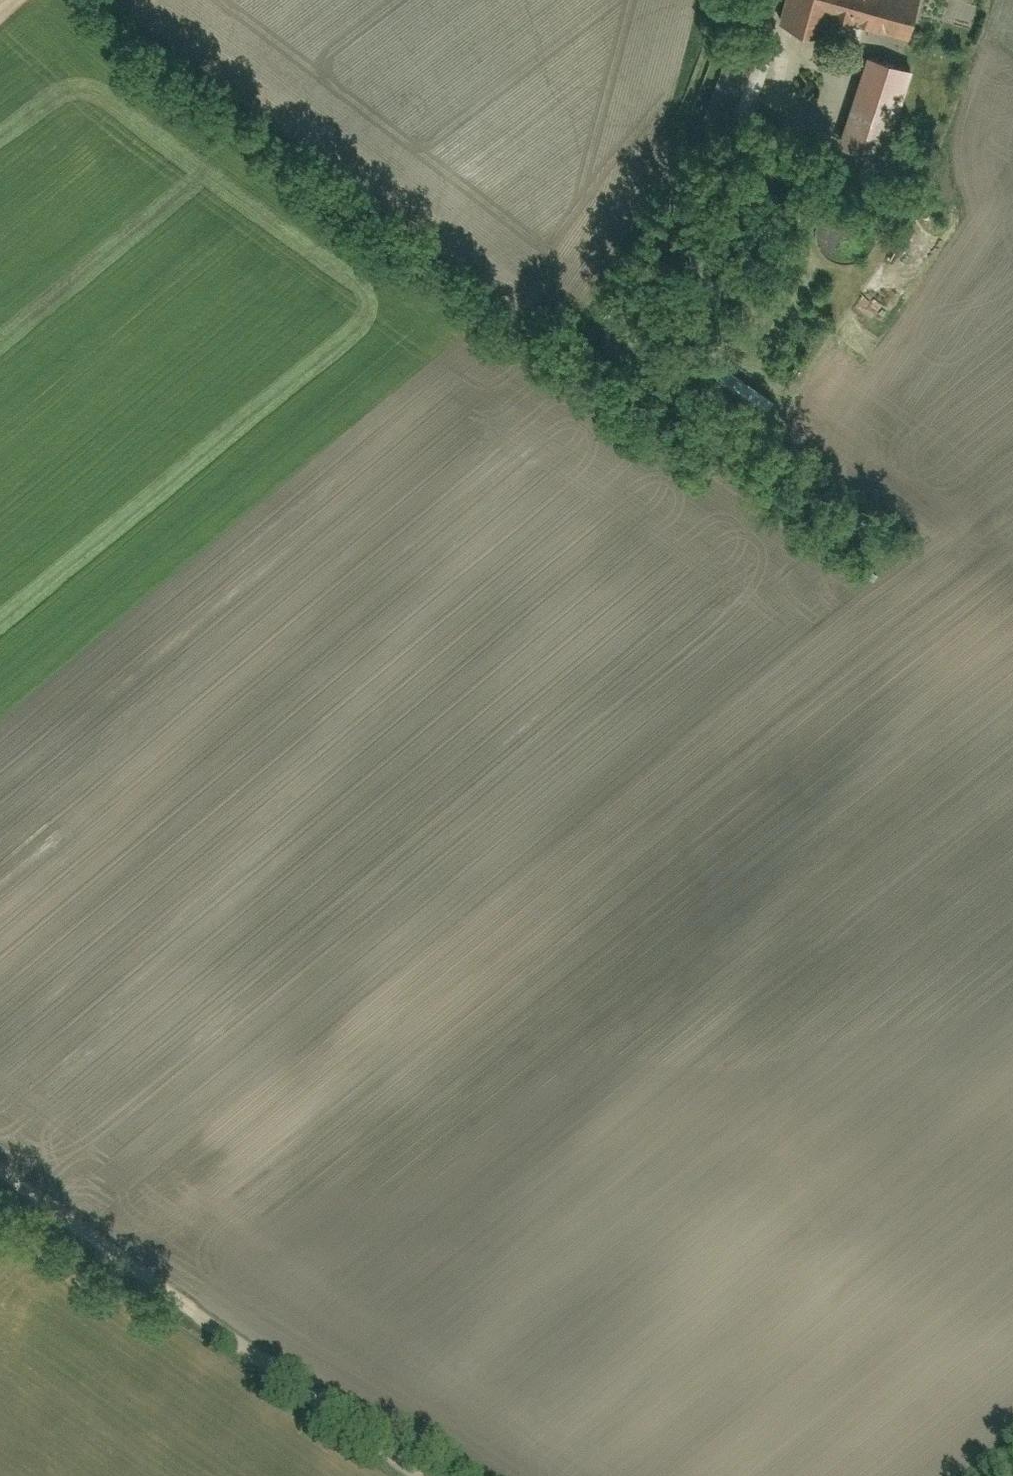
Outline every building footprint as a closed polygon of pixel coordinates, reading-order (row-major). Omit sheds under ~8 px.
[(770,10),(822,27),(826,13),(915,42),(928,0),(773,0),(770,10)] [(719,104),(746,110),(763,39),(736,33),(719,104)] [(829,136),(873,151),(903,63),(858,48),(829,136)] [(877,229),(878,224),(877,218),(875,210),(872,205),(867,200),(863,197),(858,194),(850,192),(843,192),(838,193),(833,194),(826,198),(822,202),(818,208),(815,214),(814,219),(814,225),(815,232),(817,237),(820,243),(824,247),(829,251),(835,254),(841,256),(847,256),(853,255),(858,253),(865,249),(869,245),(873,241),(876,235),(877,229)] [(873,315),(885,306),(875,293),(863,302),(873,315)] [(663,366),(740,420),(756,398),(678,344),(663,366)]
